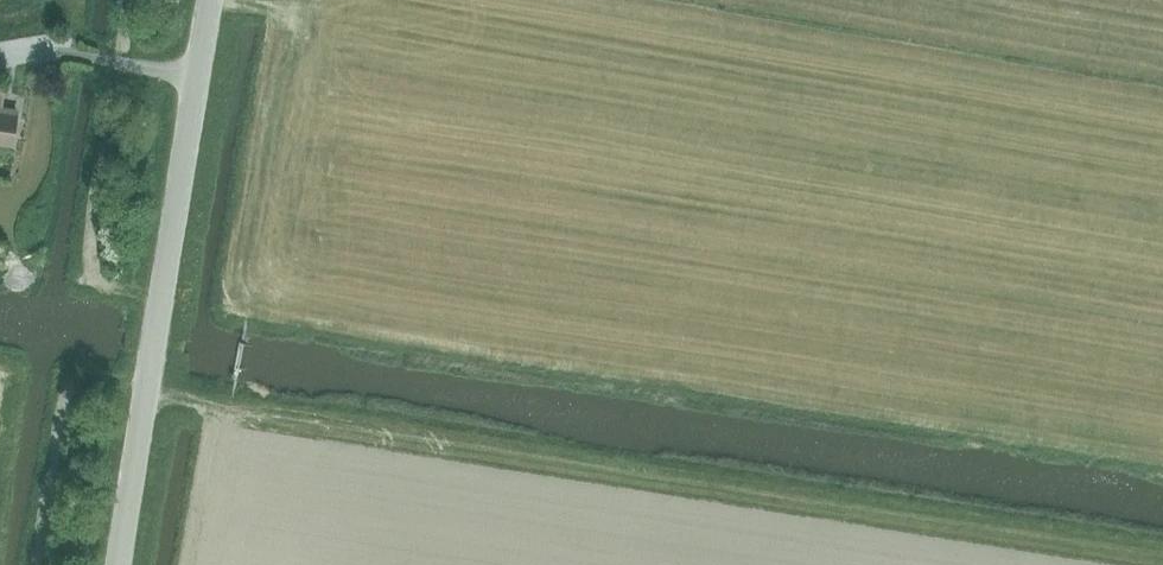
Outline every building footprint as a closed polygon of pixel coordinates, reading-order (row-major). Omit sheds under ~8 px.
[(12,144),(17,114),(16,113),(17,110),(0,107),(0,142),(12,144)]
